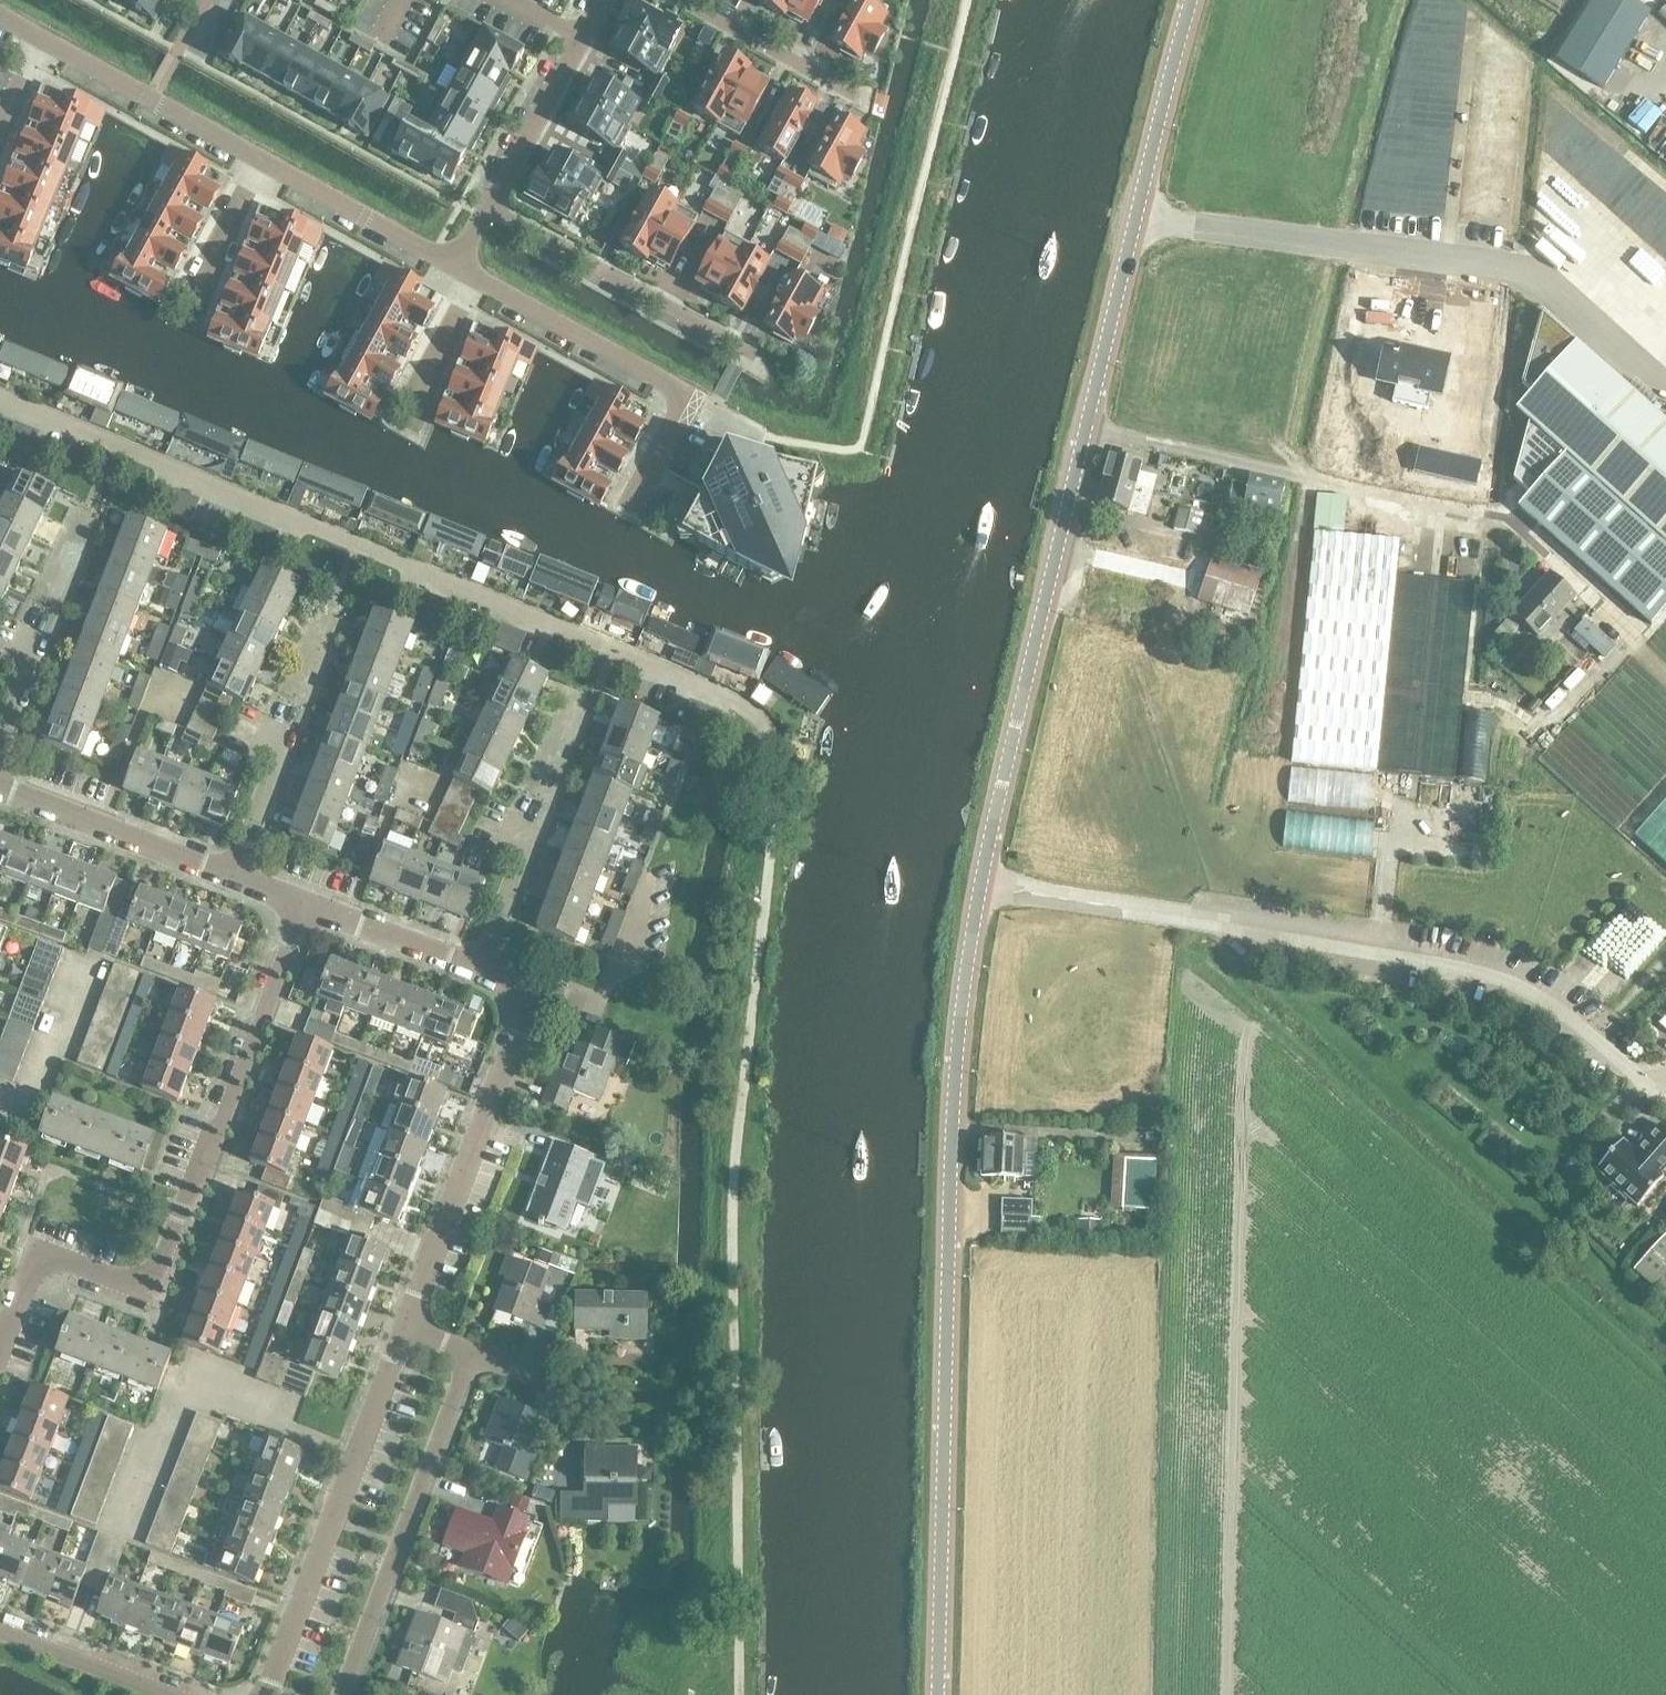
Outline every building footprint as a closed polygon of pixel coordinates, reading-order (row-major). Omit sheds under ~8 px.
[(132,5),(130,7),(153,20),(164,0),(135,0),(132,5)] [(324,12),(328,5),(319,0),(317,0),(314,6),(324,12)] [(621,28),(671,56),(672,54),(668,52),(680,29),(674,26),(677,21),(666,15),(663,20),(648,12),(649,9),(633,0),(631,0),(622,17),(624,18),(619,27),(621,28)] [(792,0),(761,0),(759,3),(783,16),(784,15),(792,0)] [(784,15),(801,24),(802,21),(807,24),(821,0),(792,0),(784,15)] [(842,49),(841,52),(859,62),(864,52),(872,56),(885,33),(877,29),(888,9),(872,0),(857,0),(833,44),(842,49)] [(1594,47),(1618,61),(1656,0),(1623,0),(1594,47)] [(328,5),(324,12),(335,18),(339,11),(328,5)] [(307,19),(317,25),(321,18),(311,12),(307,19)] [(240,68),(241,66),(262,29),(239,16),(217,55),(240,68)] [(321,18),(317,25),(328,31),(332,24),(321,18)] [(439,19),(433,30),(440,34),(446,23),(439,19)] [(462,47),(472,53),(509,74),(511,74),(523,52),(475,25),(462,47)] [(658,77),(659,76),(660,77),(671,56),(621,28),(616,37),(618,38),(611,51),(658,77)] [(241,66),(262,77),(282,40),(262,29),(241,66)] [(440,34),(433,30),(427,41),(434,45),(440,34)] [(349,42),(359,48),(363,41),(352,35),(349,42)] [(262,77),(282,88),(303,51),(282,40),(262,77)] [(363,41),(359,48),(370,54),(374,47),(363,41)] [(282,88),(303,100),(323,63),(303,51),(282,88)] [(692,65),(702,70),(709,57),(700,52),(692,65)] [(472,53),(461,73),(501,95),(508,83),(505,81),(509,74),(472,53)] [(718,124),(718,123),(747,71),(748,69),(725,56),(694,111),(718,124)] [(391,66),(402,72),(406,65),(395,59),(391,66)] [(303,100),(324,111),(344,74),(323,63),(303,100)] [(402,72),(413,78),(417,71),(406,65),(402,72)] [(417,71),(413,78),(424,84),(428,77),(417,71)] [(747,71),(718,123),(740,135),(768,86),(763,83),(764,80),(747,71)] [(461,73),(449,93),(486,114),(491,105),(495,108),(501,95),(461,73)] [(324,111),(345,123),(365,85),(344,74),(324,111)] [(669,82),(660,77),(659,76),(658,77),(651,91),(661,96),(669,82)] [(586,91),(581,101),(626,125),(638,102),(595,79),(588,92),(586,91)] [(365,85),(345,123),(343,125),(366,137),(388,98),(365,85)] [(440,87),(428,109),(478,137),(485,125),(481,123),(486,114),(449,93),(440,87)] [(661,96),(651,91),(642,106),(653,111),(661,96)] [(759,148),(784,162),(815,106),(806,101),(807,99),(794,91),(792,94),(790,92),(759,148)] [(31,121),(50,129),(77,140),(84,122),(98,128),(105,111),(64,95),(59,108),(40,101),(31,121)] [(396,112),(402,101),(395,98),(389,108),(396,112)] [(617,151),(618,150),(619,150),(632,128),(626,125),(581,101),(575,111),(578,112),(571,125),(617,151)] [(390,123),(396,112),(389,108),(383,119),(390,123)] [(428,109),(417,129),(463,155),(467,147),(471,150),(478,137),(428,109)] [(666,136),(678,142),(691,119),(679,112),(666,136)] [(385,133),(390,123),(383,119),(378,129),(385,133)] [(807,175),(835,190),(843,175),(851,179),(863,156),(856,152),(858,147),(856,145),(863,133),(860,131),(862,129),(848,121),(847,123),(838,119),(807,175)] [(392,152),(450,184),(466,156),(463,155),(417,129),(407,124),(392,152)] [(18,153),(37,161),(64,172),(77,140),(50,129),(45,141),(26,133),(18,153)] [(385,133),(378,129),(372,141),(379,144),(385,133)] [(717,176),(720,177),(729,182),(747,150),(735,144),(717,176)] [(165,187),(190,201),(208,211),(219,191),(201,181),(208,168),(170,147),(161,162),(174,170),(165,187)] [(629,156),(619,150),(618,150),(617,151),(610,165),(621,171),(629,156)] [(545,165),(540,173),(591,201),(603,180),(602,180),(602,178),(555,152),(547,166),(545,165)] [(667,160),(655,154),(643,176),(655,183),(667,160)] [(5,186),(23,193),(51,205),(64,172),(37,161),(32,173),(13,165),(5,186)] [(621,171),(610,165),(602,178),(602,180),(624,192),(633,177),(621,171)] [(768,191),(779,198),(792,175),(780,169),(768,191)] [(591,201),(540,173),(539,173),(534,181),(532,180),(522,198),(540,207),(541,205),(573,222),(586,200),(590,203),(591,201)] [(792,175),(779,198),(774,207),(786,214),(804,182),(792,175)] [(148,217),(173,231),(191,241),(202,222),(184,212),(190,201),(165,187),(148,217)] [(702,209),(714,216),(727,193),(715,187),(702,209)] [(645,260),(646,258),(676,204),(674,203),(674,204),(652,192),(621,247),(645,260)] [(10,226),(38,237),(51,205),(23,193),(18,205),(0,198),(0,222),(10,226)] [(727,193),(714,216),(726,222),(739,200),(727,193)] [(676,204),(646,258),(663,268),(665,265),(670,268),(698,216),(676,204)] [(603,227),(612,232),(619,219),(610,214),(603,227)] [(249,241),(268,249),(295,260),(302,242),(316,248),(323,232),(282,215),(277,229),(258,221),(249,241)] [(131,248),(172,271),(174,272),(185,252),(167,242),(173,231),(148,217),(131,248)] [(801,235),(789,257),(800,264),(818,232),(806,225),(801,235)] [(10,226),(5,238),(0,236),(0,263),(9,267),(10,264),(25,270),(38,237),(10,226)] [(777,251),(789,257),(801,235),(789,228),(777,251)] [(700,288),(717,298),(747,244),(725,231),(697,283),(702,286),(700,288)] [(747,244),(717,298),(716,299),(740,313),(771,257),(749,245),(747,244)] [(172,271),(131,248),(114,279),(126,285),(125,289),(140,297),(142,294),(157,302),(168,283),(166,282),(172,271)] [(236,273),(255,281),(281,292),(295,260),(268,249),(263,261),(244,253),(236,273)] [(386,286),(376,303),(404,319),(422,329),(433,309),(415,299),(422,286),(384,265),(375,281),(386,286)] [(765,326),(775,332),(774,335),(792,344),(797,335),(805,339),(817,316),(810,312),(824,286),(796,271),(765,326)] [(223,306),(241,313),(268,324),(281,292),(255,281),(250,293),(231,285),(223,306)] [(376,303),(360,334),(387,349),(405,359),(416,340),(398,330),(404,319),(376,303)] [(1513,479),(1529,493),(1518,506),(1651,625),(1665,608),(1665,423),(1609,372),(1611,371),(1541,309),(1521,384),(1530,392),(1516,409),(1529,420),(1513,479)] [(268,324),(241,313),(236,325),(218,318),(209,338),(225,345),(224,348),(240,355),(242,352),(257,358),(265,337),(263,336),(268,324)] [(463,359),(482,367),(509,378),(516,360),(530,366),(537,349),(497,333),(491,347),(472,339),(463,359)] [(360,334),(343,365),(370,380),(388,390),(399,370),(381,360),(387,349),(360,334)] [(0,359),(0,366),(13,371),(11,376),(60,396),(70,372),(7,345),(0,359)] [(1384,352),(1377,380),(1396,385),(1392,402),(1427,410),(1431,393),(1440,395),(1441,392),(1456,396),(1463,366),(1448,362),(1448,360),(1399,348),(1398,354),(1393,353),(1393,354),(1384,352)] [(370,380),(343,365),(326,396),(341,404),(339,407),(355,415),(357,412),(371,420),(382,401),(364,391),(370,380)] [(450,391),(469,399),(495,410),(509,378),(482,367),(477,379),(458,371),(450,391)] [(114,396),(71,377),(64,395),(107,413),(114,396)] [(588,420),(615,435),(633,445),(644,425),(626,416),(633,403),(595,381),(586,397),(597,403),(588,420)] [(181,421),(121,396),(114,414),(172,440),(181,421)] [(495,410),(469,399),(464,411),(445,403),(437,424),(452,430),(451,433),(467,440),(469,437),(482,442),(495,410)] [(184,419),(174,440),(199,449),(194,456),(225,468),(226,462),(238,465),(246,444),(184,419)] [(571,451),(598,466),(616,475),(627,456),(609,446),(615,435),(588,420),(571,451)] [(701,499),(683,532),(682,534),(771,583),(794,573),(817,474),(751,458),(752,450),(735,446),(738,437),(736,436),(708,449),(707,450),(716,455),(707,470),(715,474),(701,499)] [(247,447),(239,468),(244,469),(242,476),(286,494),(288,488),(293,490),(301,470),(247,447)] [(1420,449),(1415,470),(1475,484),(1480,463),(1420,449)] [(598,466),(571,451),(554,481),(568,489),(567,492),(577,498),(583,501),(584,498),(599,506),(610,487),(592,477),(598,466)] [(1110,456),(1103,480),(1148,492),(1154,493),(1158,478),(1138,472),(1140,464),(1110,456)] [(306,469),(296,490),(358,518),(359,515),(368,497),(306,469)] [(6,496),(43,514),(55,489),(18,471),(6,496)] [(1285,483),(1250,475),(1243,507),(1277,515),(1285,483)] [(1103,480),(1097,504),(1147,517),(1154,493),(1148,492),(1103,480)] [(166,510),(178,516),(187,495),(175,490),(166,510)] [(1312,532),(1314,532),(1343,535),(1346,497),(1316,495),(1312,532)] [(6,496),(0,508),(0,523),(31,538),(43,514),(6,496)] [(372,498),(364,518),(377,523),(376,527),(410,540),(412,536),(418,538),(423,519),(372,498)] [(1196,535),(1204,513),(1179,506),(1172,528),(1196,535)] [(118,543),(156,558),(167,531),(128,517),(118,543)] [(429,520),(423,540),(439,546),(435,556),(458,566),(462,556),(480,563),(487,542),(429,520)] [(20,562),(31,538),(0,523),(0,552),(20,562)] [(1399,541),(1343,535),(1314,532),(1291,761),(1377,770),(1454,775),(1472,585),(1396,577),(1399,541)] [(199,557),(204,544),(187,538),(182,550),(199,557)] [(490,541),(481,563),(529,582),(537,560),(490,541)] [(108,569),(147,584),(156,558),(118,543),(108,569)] [(216,563),(221,551),(204,544),(199,557),(216,563)] [(8,586),(20,562),(0,552),(0,582),(8,586)] [(1248,617),(1262,573),(1211,557),(1197,600),(1248,617)] [(302,582),(264,565),(252,591),(289,608),(302,582)] [(538,565),(531,582),(594,607),(600,586),(538,565)] [(99,594),(137,608),(147,584),(108,569),(99,594)] [(170,590),(183,595),(189,578),(177,573),(170,590)] [(1538,638),(1575,598),(1550,574),(1513,614),(1523,623),(1538,638)] [(187,593),(199,598),(206,581),(194,577),(187,593)] [(8,586),(0,582),(0,603),(8,586)] [(603,588),(593,616),(620,628),(622,622),(644,631),(653,609),(603,588)] [(183,595),(170,590),(164,608),(176,612),(183,595)] [(252,591),(240,615),(278,632),(289,608),(252,591)] [(199,598),(187,593),(181,610),(193,615),(199,598)] [(137,608),(99,594),(90,618),(128,633),(137,608)] [(365,635),(404,650),(413,624),(375,610),(365,635)] [(229,639),(266,656),(278,632),(240,615),(229,639)] [(1602,658),(1616,643),(1585,615),(1571,631),(1602,658)] [(80,643),(119,658),(128,633),(90,618),(80,643)] [(652,619),(646,633),(699,658),(705,643),(652,619)] [(152,640),(164,645),(170,628),(158,623),(152,640)] [(492,645),(505,650),(513,630),(501,624),(492,645)] [(175,626),(170,640),(169,643),(181,648),(187,630),(175,626)] [(513,630),(505,650),(517,656),(526,635),(513,630)] [(447,649),(451,637),(434,631),(429,642),(447,649)] [(356,660),(394,675),(404,650),(365,635),(356,660)] [(451,637),(447,649),(449,650),(445,662),(456,666),(461,655),(463,655),(468,643),(451,637)] [(266,656),(229,639),(217,663),(255,680),(266,656)] [(164,645),(152,640),(145,657),(158,662),(164,645)] [(711,641),(705,657),(762,678),(767,659),(711,641)] [(71,668),(109,682),(119,658),(80,643),(71,668)] [(186,649),(181,648),(169,643),(159,667),(177,674),(186,649)] [(499,682),(536,700),(548,675),(511,658),(499,682)] [(778,658),(765,679),(819,718),(834,696),(778,658)] [(346,685),(385,700),(394,675),(356,660),(346,685)] [(435,687),(447,692),(456,666),(445,662),(435,687)] [(255,680),(217,663),(206,686),(207,686),(233,698),(244,703),(255,680)] [(418,683),(429,687),(435,670),(424,666),(418,683)] [(62,692),(100,707),(109,682),(71,668),(62,692)] [(132,690),(144,694),(150,677),(139,673),(132,690)] [(488,706),(525,724),(536,700),(499,682),(488,706)] [(429,687),(418,683),(411,700),(422,704),(429,687)] [(385,700),(346,685),(337,710),(375,724),(385,700)] [(207,686),(202,697),(228,709),(233,698),(207,686)] [(447,692),(435,687),(429,704),(440,708),(447,692)] [(144,694),(132,690),(126,706),(138,711),(144,694)] [(100,707),(62,692),(52,717),(91,732),(100,707)] [(202,697),(200,701),(196,708),(222,720),(228,709),(202,697)] [(611,728),(652,743),(661,717),(620,702),(611,728)] [(476,730),(513,748),(525,724),(488,706),(476,730)] [(196,708),(191,719),(217,731),(222,720),(196,708)] [(1463,776),(1489,777),(1492,709),(1466,708),(1463,776)] [(328,735),(366,749),(375,724),(337,710),(328,735)] [(399,733),(410,737),(416,720),(405,716),(399,733)] [(91,732),(52,717),(43,742),(82,756),(91,732)] [(173,736),(177,726),(160,719),(156,730),(173,736)] [(212,743),(212,742),(213,741),(217,731),(191,719),(186,731),(202,738),(212,743)] [(416,737),(428,742),(434,724),(423,720),(416,737)] [(120,723),(114,740),(125,744),(132,727),(120,723)] [(701,733),(684,727),(680,737),(697,743),(701,733)] [(601,752),(642,768),(652,743),(611,728),(601,752)] [(465,754),(502,772),(513,748),(476,730),(465,754)] [(197,748),(202,738),(186,731),(181,740),(197,748)] [(410,737),(399,733),(392,750),(404,754),(410,737)] [(318,760),(357,774),(366,749),(328,735),(318,760)] [(428,742),(416,737),(410,754),(421,758),(428,742)] [(202,738),(197,748),(214,756),(219,745),(212,742),(212,743),(202,738)] [(108,757),(119,761),(125,744),(114,740),(108,757)] [(237,767),(242,757),(225,749),(220,759),(237,767)] [(137,751),(123,790),(147,799),(161,760),(137,751)] [(592,777),(633,793),(642,768),(601,752),(592,777)] [(502,772),(465,754),(453,779),(479,791),(490,797),(502,772)] [(161,760),(147,799),(172,808),(186,770),(161,760)] [(309,784),(347,799),(357,774),(318,760),(309,784)] [(664,776),(675,780),(682,764),(670,760),(664,776)] [(1369,804),(1371,769),(1291,765),(1289,800),(1369,804)] [(380,783),(391,787),(398,770),(386,766),(380,783)] [(186,770),(172,808),(197,818),(211,779),(186,770)] [(675,780),(664,776),(658,793),(669,797),(675,780)] [(582,802),(623,818),(633,793),(592,777),(582,802)] [(224,828),(238,789),(211,779),(197,818),(224,828)] [(448,790),(474,802),(479,791),(453,779),(448,790)] [(391,787),(380,783),(373,800),(385,804),(391,787)] [(299,809),(338,824),(347,799),(309,784),(299,809)] [(448,790),(443,801),(469,813),(474,802),(448,790)] [(443,801),(438,812),(464,824),(469,813),(443,801)] [(573,827),(614,843),(623,818),(582,802),(573,827)] [(338,824),(299,809),(290,835),(328,849),(338,824)] [(646,826),(657,830),(663,813),(653,809),(646,826)] [(402,823),(419,829),(423,818),(406,812),(402,823)] [(458,835),(464,824),(438,812),(432,823),(449,831),(458,835)] [(1372,851),(1374,818),(1285,813),(1283,846),(1372,851)] [(361,833),(372,837),(379,820),(367,815),(361,833)] [(419,829),(435,837),(444,841),(449,831),(432,823),(423,818),(419,829)] [(657,830),(646,826),(640,843),(650,847),(657,830)] [(614,843),(573,827),(564,852),(605,867),(614,843)] [(458,835),(449,831),(444,841),(460,849),(465,839),(458,835)] [(372,837),(361,833),(354,850),(366,854),(372,837)] [(15,841),(0,836),(0,874),(3,875),(15,841)] [(15,841),(3,875),(28,885),(40,851),(15,841)] [(484,861),(489,850),(472,842),(467,853),(484,861)] [(384,843),(369,884),(394,893),(409,852),(384,843)] [(53,894),(66,860),(40,851),(28,885),(53,894)] [(409,852),(394,893),(418,902),(433,861),(409,852)] [(605,867),(564,852),(554,877),(595,892),(605,867)] [(628,876),(638,880),(644,863),(634,859),(628,876)] [(66,860),(53,894),(78,903),(91,870),(66,860)] [(444,912),(459,871),(433,861),(418,902),(444,912)] [(91,870),(78,903),(102,912),(88,948),(103,953),(121,903),(128,884),(91,870)] [(470,922),(486,881),(459,871),(444,912),(470,922)] [(638,880),(628,876),(621,893),(632,897),(638,880)] [(554,877),(545,901),(545,902),(586,917),(595,892),(554,877)] [(121,903),(103,953),(116,958),(129,923),(153,932),(166,898),(141,889),(134,908),(121,903)] [(166,898),(153,932),(179,941),(191,907),(166,898)] [(586,917),(545,902),(535,927),(576,943),(586,917)] [(191,907),(179,941),(204,951),(216,917),(191,907)] [(0,909),(0,920),(13,925),(17,915),(0,909)] [(615,909),(608,926),(619,930),(625,913),(615,909)] [(17,915),(13,925),(38,935),(42,924),(17,915)] [(216,917),(204,951),(229,960),(241,926),(216,917)] [(63,943),(66,934),(42,924),(38,935),(63,944),(63,943)] [(0,926),(0,940),(4,941),(8,929),(0,926)] [(602,943),(613,947),(619,930),(608,926),(602,943)] [(66,934),(63,943),(71,946),(74,937),(66,934)] [(28,968),(53,978),(64,950),(38,940),(28,968)] [(140,967),(141,967),(165,977),(169,966),(144,957),(140,967)] [(344,1007),(358,970),(331,960),(317,997),(344,1007)] [(114,963),(110,975),(135,985),(140,972),(114,963)] [(194,976),(194,975),(169,966),(165,977),(190,986),(194,976)] [(18,994),(43,1004),(53,978),(28,968),(18,994)] [(221,980),(196,971),(195,970),(194,975),(194,976),(190,986),(216,996),(221,980)] [(358,970),(344,1007),(370,1016),(384,980),(358,970)] [(154,978),(154,977),(144,974),(134,1000),(144,1004),(149,991),(153,993),(154,988),(163,987),(165,982),(154,978)] [(110,975),(105,988),(130,997),(135,985),(110,975)] [(384,980),(370,1016),(396,1026),(410,990),(384,980)] [(180,987),(170,1014),(206,1027),(216,1001),(180,987)] [(105,988),(100,1000),(125,1009),(130,997),(105,988)] [(410,990),(396,1026),(422,1036),(436,1000),(410,990)] [(8,1020),(33,1030),(43,1004),(18,994),(8,1020)] [(100,1000),(95,1012),(121,1022),(125,1009),(100,1000)] [(139,1018),(144,1005),(144,1004),(134,1000),(124,1025),(134,1029),(139,1018)] [(436,1000),(422,1036),(449,1046),(455,1032),(468,1037),(475,1017),(462,1012),(463,1010),(436,1000)] [(95,1012),(91,1025),(116,1034),(121,1022),(95,1012)] [(170,1014),(161,1039),(196,1052),(206,1027),(170,1014)] [(309,1018),(303,1033),(330,1043),(334,1033),(335,1033),(336,1028),(309,1018)] [(584,1018),(578,1040),(589,1043),(596,1021),(584,1018)] [(23,1055),(33,1030),(8,1020),(0,1041),(0,1047),(23,1055)] [(86,1037),(111,1047),(116,1034),(91,1025),(86,1037)] [(125,1054),(134,1029),(124,1025),(115,1050),(125,1054)] [(627,1062),(635,1041),(597,1027),(589,1048),(578,1044),(573,1057),(561,1053),(542,1101),(566,1110),(573,1092),(599,1101),(615,1058),(627,1062)] [(360,1042),(335,1033),(334,1033),(330,1043),(356,1053),(360,1042)] [(333,1049),(298,1036),(287,1063),(323,1076),(333,1049)] [(81,1050),(107,1059),(111,1047),(86,1037),(81,1050)] [(161,1039),(151,1064),(186,1077),(196,1052),(161,1039)] [(360,1042),(356,1053),(383,1063),(386,1052),(360,1042)] [(0,1047),(0,1076),(13,1081),(23,1055),(0,1047)] [(107,1059),(81,1050),(77,1062),(102,1072),(107,1059)] [(117,1077),(125,1054),(115,1050),(106,1073),(117,1077)] [(386,1052),(383,1063),(409,1073),(413,1062),(412,1062),(386,1052)] [(441,1067),(429,1063),(414,1057),(412,1062),(413,1062),(409,1073),(436,1083),(441,1067)] [(359,1059),(349,1086),(359,1090),(369,1063),(359,1059)] [(278,1088),(313,1101),(323,1076),(287,1063),(278,1088)] [(142,1089),(177,1102),(186,1077),(151,1064),(142,1089)] [(363,1092),(374,1096),(384,1069),(374,1065),(363,1092)] [(446,1092),(409,1079),(399,1105),(436,1119),(446,1092)] [(349,1086),(339,1111),(350,1115),(359,1090),(349,1086)] [(269,1112),(304,1125),(313,1101),(278,1088),(269,1112)] [(354,1117),(364,1121),(374,1096),(363,1092),(354,1117)] [(153,1170),(164,1139),(52,1097),(39,1133),(141,1172),(143,1167),(153,1170)] [(389,1131),(426,1145),(436,1119),(399,1105),(389,1131)] [(339,1111),(330,1135),(341,1139),(350,1115),(339,1111)] [(260,1137),(295,1150),(304,1125),(269,1112),(260,1137)] [(344,1144),(354,1148),(364,1121),(354,1117),(344,1144)] [(1596,1169),(1637,1206),(1663,1177),(1659,1174),(1665,1166),(1665,1130),(1660,1125),(1635,1153),(1622,1141),(1596,1169)] [(379,1158),(416,1172),(426,1145),(389,1131),(379,1158)] [(330,1135),(321,1160),(331,1164),(341,1139),(330,1135)] [(261,1180),(286,1190),(291,1177),(286,1175),(295,1150),(260,1137),(250,1162),(266,1168),(261,1180)] [(1018,1176),(1019,1155),(1036,1155),(1037,1139),(1020,1138),(1020,1140),(985,1137),(983,1174),(1018,1176)] [(17,1175),(27,1149),(0,1139),(0,1169),(17,1175)] [(354,1148),(344,1144),(334,1170),(344,1174),(354,1148)] [(538,1186),(527,1215),(540,1219),(538,1224),(542,1225),(544,1221),(566,1229),(576,1202),(589,1207),(604,1165),(592,1160),(592,1158),(554,1144),(553,1146),(555,1147),(551,1160),(548,1159),(541,1178),(543,1179),(540,1187),(538,1186)] [(369,1184),(406,1198),(416,1172),(379,1158),(369,1184)] [(312,1184),(322,1187),(322,1188),(331,1164),(321,1160),(312,1184)] [(1124,1210),(1155,1212),(1157,1163),(1126,1161),(1124,1210)] [(8,1200),(17,1175),(0,1169),(0,1197),(8,1200)] [(674,1193),(679,1178),(664,1174),(659,1188),(674,1193)] [(319,1210),(366,1227),(371,1214),(396,1224),(406,1198),(369,1184),(360,1209),(324,1195),(319,1210)] [(284,1194),(259,1185),(255,1197),(239,1191),(229,1218),(264,1231),(274,1205),(280,1208),(284,1194)] [(8,1200),(0,1197),(0,1221),(8,1200)] [(1029,1216),(1030,1200),(1002,1198),(1001,1214),(1029,1216)] [(340,1262),(376,1276),(387,1249),(361,1240),(366,1227),(319,1210),(314,1223),(350,1236),(340,1262)] [(300,1216),(290,1241),(300,1245),(310,1220),(300,1216)] [(220,1242),(255,1256),(264,1231),(229,1218),(220,1242)] [(1665,1232),(1632,1270),(1665,1301),(1665,1232)] [(290,1241),(281,1266),(291,1269),(300,1245),(290,1241)] [(210,1267),(245,1281),(255,1256),(220,1242),(210,1267)] [(294,1275),(304,1279),(314,1252),(304,1248),(294,1275)] [(505,1278),(493,1310),(543,1330),(552,1306),(540,1301),(551,1273),(549,1272),(538,1268),(506,1256),(498,1275),(505,1278)] [(330,1289),(366,1303),(376,1276),(340,1262),(330,1289)] [(281,1266),(272,1291),(282,1295),(291,1269),(281,1266)] [(201,1292),(236,1305),(245,1281),(210,1267),(201,1292)] [(304,1279),(294,1275),(284,1301),(295,1305),(304,1279)] [(366,1303),(330,1289),(320,1314),(357,1329),(366,1303)] [(272,1291),(263,1315),(273,1319),(282,1295),(272,1291)] [(192,1317),(227,1330),(236,1305),(201,1292),(192,1317)] [(623,1339),(646,1340),(647,1294),(575,1293),(575,1331),(610,1332),(610,1328),(624,1328),(623,1339)] [(295,1305),(284,1301),(274,1327),(285,1331),(295,1305)] [(55,1352),(158,1391),(172,1354),(59,1311),(48,1343),(57,1346),(55,1352)] [(310,1340),(347,1354),(357,1329),(320,1314),(310,1340)] [(263,1315),(253,1340),(263,1343),(273,1319),(263,1315)] [(227,1330),(192,1317),(182,1342),(217,1356),(227,1330)] [(253,1340),(244,1365),(254,1369),(263,1343),(253,1340)] [(347,1354),(310,1340),(301,1365),(290,1362),(281,1388),(305,1397),(315,1372),(337,1380),(347,1354)] [(265,1352),(255,1378),(268,1383),(277,1357),(265,1352)] [(268,1383),(281,1388),(290,1362),(277,1357),(268,1383)] [(68,1399),(33,1386),(23,1412),(58,1426),(68,1399)] [(496,1469),(526,1480),(538,1448),(526,1443),(538,1412),(500,1398),(484,1439),(504,1447),(496,1469)] [(93,1411),(84,1436),(94,1439),(103,1414),(93,1411)] [(13,1437),(49,1450),(58,1426),(23,1412),(13,1437)] [(186,1440),(211,1449),(222,1422),(197,1412),(186,1440)] [(103,1430),(129,1439),(133,1425),(108,1416),(103,1430)] [(98,1442),(124,1451),(129,1439),(103,1430),(98,1442)] [(84,1436),(75,1460),(85,1464),(94,1439),(84,1436)] [(49,1450),(13,1437),(4,1462),(40,1475),(49,1450)] [(256,1466),(293,1480),(303,1452),(266,1438),(260,1454),(246,1449),(241,1461),(255,1466),(256,1466)] [(176,1465),(201,1474),(211,1449),(186,1440),(176,1465)] [(94,1454),(119,1464),(124,1451),(98,1442),(94,1454)] [(584,1446),(583,1493),(560,1493),(560,1521),(607,1522),(608,1494),(637,1495),(636,1505),(637,1505),(638,1447),(584,1446)] [(89,1467),(115,1476),(119,1464),(94,1454),(89,1467)] [(75,1460),(66,1485),(75,1488),(85,1464),(75,1460)] [(30,1501),(40,1475),(4,1462),(0,1472),(0,1489),(30,1501)] [(166,1492),(191,1501),(201,1474),(176,1465),(166,1492)] [(246,1491),(284,1505),(293,1480),(256,1466),(255,1466),(250,1480),(236,1475),(231,1487),(246,1492),(246,1491)] [(84,1479),(110,1488),(115,1476),(89,1467),(84,1479)] [(80,1491),(105,1500),(110,1488),(84,1479),(80,1491)] [(66,1485),(56,1511),(66,1514),(75,1488),(66,1485)] [(75,1504),(101,1513),(105,1500),(80,1491),(75,1504)] [(246,1491),(246,1492),(240,1506),(226,1501),(222,1513),(236,1518),(274,1532),(284,1505),(246,1491)] [(155,1517),(181,1527),(191,1501),(166,1492),(155,1517)] [(524,1512),(528,1499),(513,1493),(508,1506),(524,1512)] [(15,1517),(17,1513),(16,1512),(20,1502),(0,1494),(0,1512),(15,1517)] [(43,1522),(46,1512),(20,1502),(16,1512),(17,1513),(43,1522)] [(101,1513),(75,1504),(71,1515),(96,1525),(101,1513)] [(523,1534),(529,1518),(498,1507),(492,1523),(458,1510),(445,1544),(465,1552),(460,1565),(506,1582),(524,1535),(523,1534)] [(69,1532),(73,1522),(46,1512),(43,1522),(69,1532)] [(181,1527),(155,1517),(145,1544),(170,1553),(181,1527)] [(226,1544),(264,1558),(274,1532),(236,1518),(231,1532),(216,1527),(212,1539),(226,1545),(226,1544)] [(7,1538),(10,1528),(0,1524),(0,1556),(7,1538)] [(60,1558),(46,1595),(72,1605),(82,1580),(94,1585),(112,1537),(98,1532),(85,1568),(60,1558)] [(112,1537),(94,1585),(106,1589),(97,1614),(124,1625),(138,1588),(112,1578),(126,1542),(112,1537)] [(0,1556),(0,1578),(19,1585),(33,1548),(7,1538),(0,1556)] [(202,1565),(254,1585),(264,1558),(226,1544),(226,1545),(221,1558),(207,1553),(202,1565)] [(33,1548),(19,1585),(46,1595),(60,1558),(33,1548)] [(173,1571),(177,1561),(151,1551),(148,1562),(173,1571)] [(177,1561),(173,1571),(199,1581),(203,1571),(177,1561)] [(199,1581),(226,1591),(230,1581),(203,1571),(199,1581)] [(251,1607),(257,1591),(230,1581),(226,1591),(224,1596),(251,1607)] [(138,1588),(124,1625),(150,1635),(164,1597),(138,1588)] [(164,1597),(150,1635),(176,1645),(190,1607),(164,1597)] [(190,1607),(176,1645),(202,1654),(216,1617),(190,1607)] [(473,1633),(477,1622),(455,1613),(451,1625),(418,1613),(398,1666),(444,1683),(450,1668),(461,1672),(475,1634),(473,1633)] [(216,1617),(202,1654),(229,1665),(243,1627),(216,1617)] [(519,1643),(529,1631),(517,1621),(507,1632),(519,1643)]
